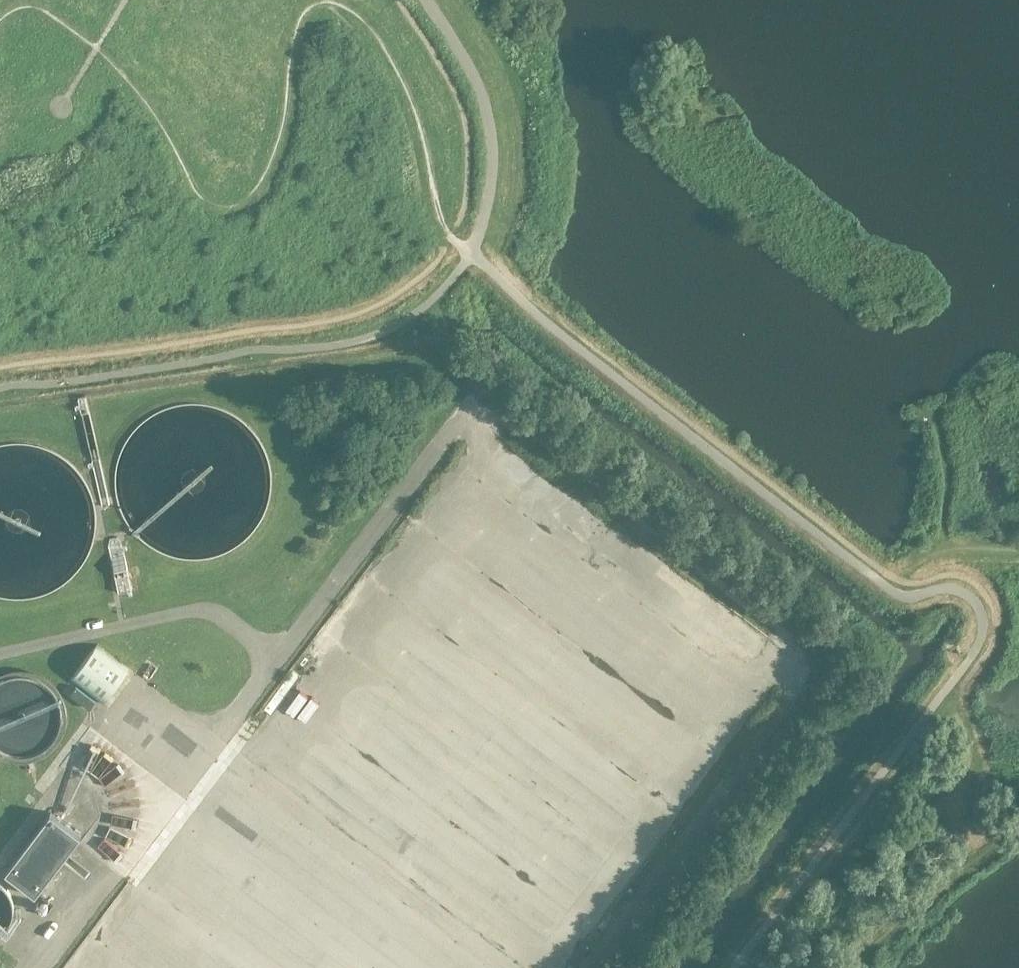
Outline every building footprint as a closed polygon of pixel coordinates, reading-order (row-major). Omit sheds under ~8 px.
[(84,394),(77,396),(80,412),(88,410),(84,394)] [(117,535),(109,537),(107,543),(118,588),(131,585),(120,540),(117,535)] [(97,643),(70,678),(102,702),(128,667),(98,644),(97,643)] [(51,811),(6,871),(35,893),(80,834),(51,811)] [(7,926),(11,919),(12,912),(12,905),(10,898),(6,891),(2,886),(0,885),(0,934),(4,930),(7,926)] [(103,932),(123,946),(136,926),(116,913),(103,932)] [(110,964),(90,949),(75,967),(107,967),(110,964)]
